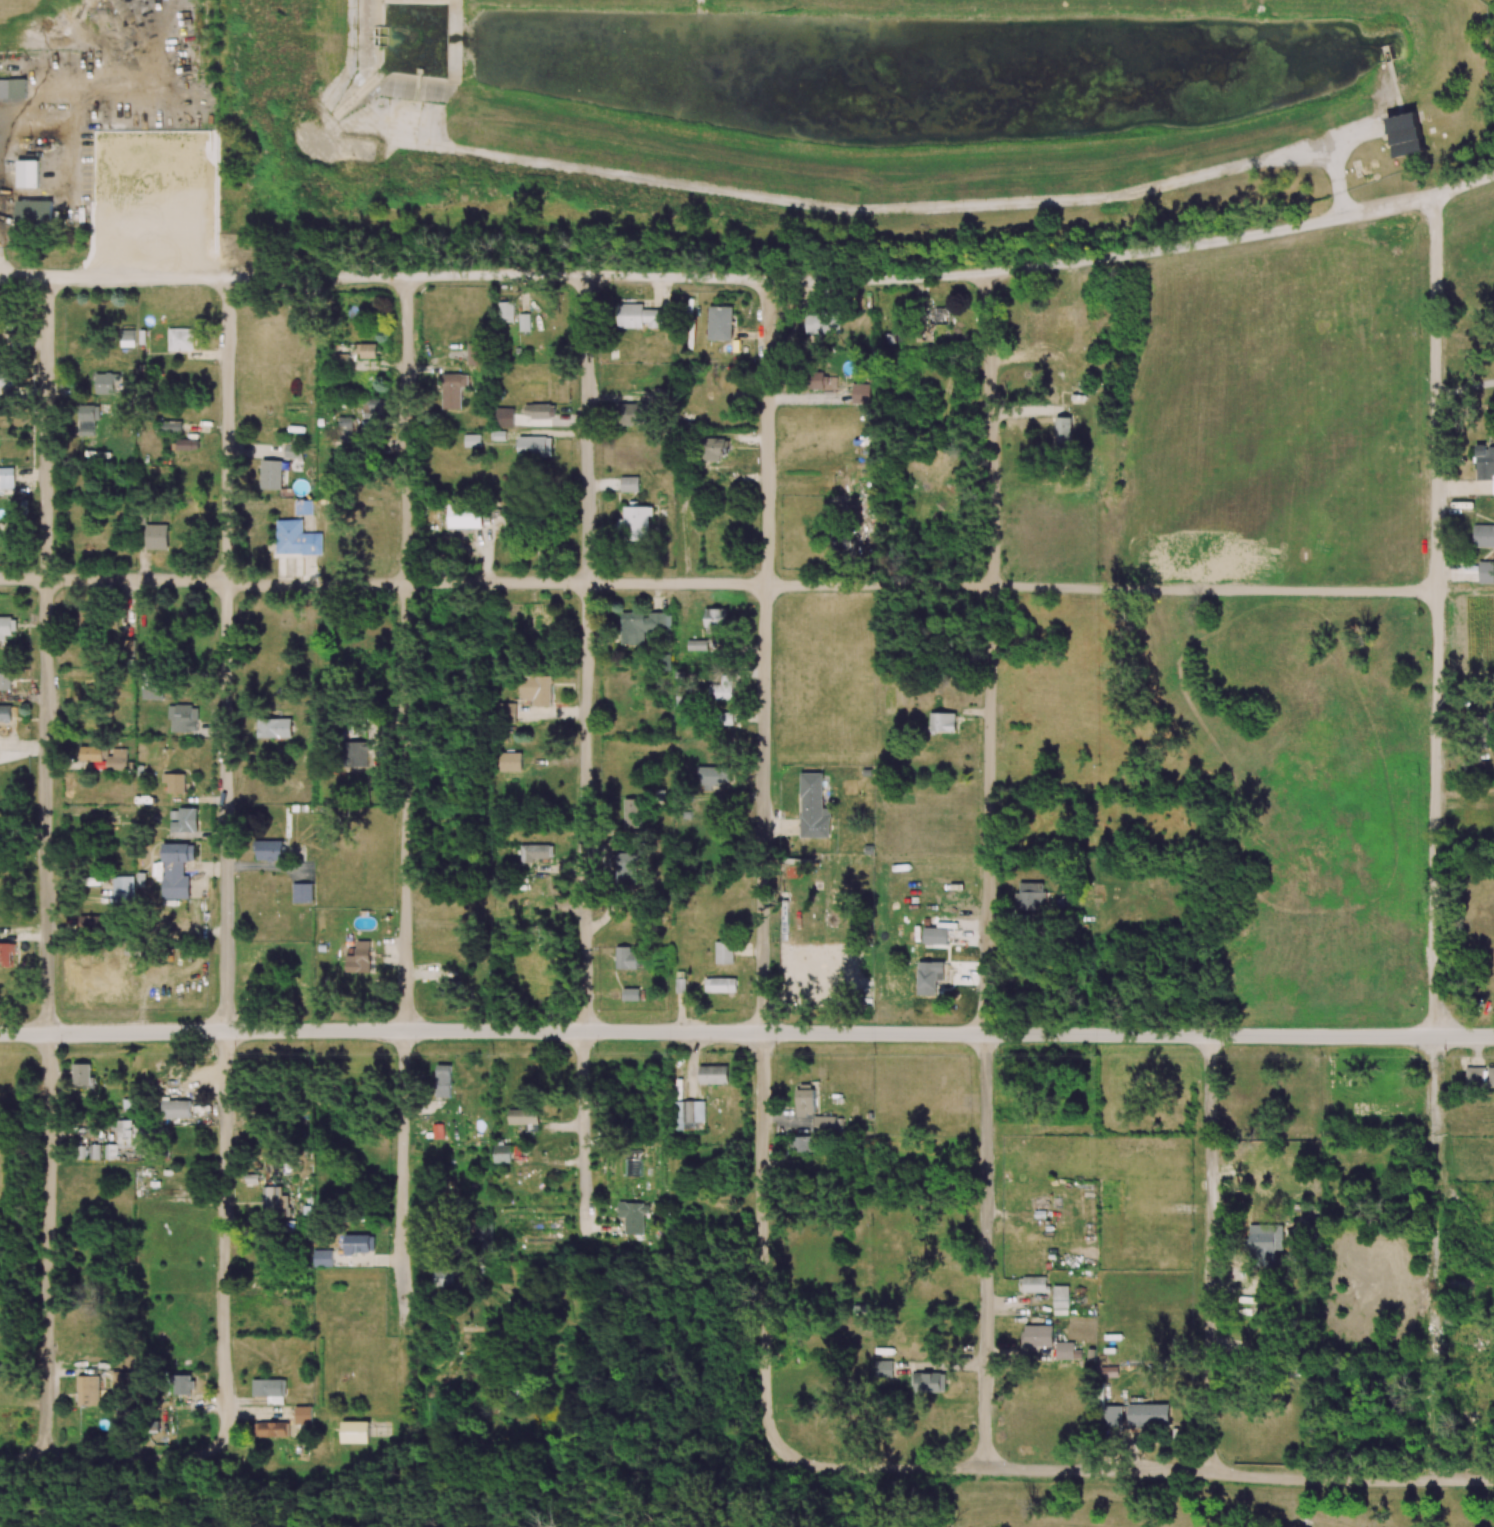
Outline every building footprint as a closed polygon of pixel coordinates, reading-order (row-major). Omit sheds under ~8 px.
[(0,80),(0,99),(27,98),(26,79),(0,80)] [(1396,157),(1424,151),(1416,112),(1388,118),(1396,157)] [(38,160),(17,160),(17,188),(38,188),(38,160)] [(53,201),(17,200),(17,228),(52,229),(53,201)] [(514,322),(514,302),(499,302),(499,322),(514,322)] [(662,310),(643,310),(643,304),(617,304),(617,327),(649,327),(649,328),(662,328),(662,310)] [(732,307),(709,306),(708,340),(732,340),(732,307)] [(839,307),(827,307),(827,313),(805,313),(805,337),(840,336),(839,307)] [(933,342),(934,324),(949,325),(950,308),(920,307),(919,341),(933,342)] [(520,332),(530,331),(529,314),(519,314),(520,332)] [(168,351),(193,351),(193,329),(168,328),(168,351)] [(135,346),(134,330),(118,330),(119,347),(135,346)] [(377,344),(356,344),(356,357),(376,357),(377,344)] [(468,365),(486,365),(486,344),(467,344),(468,365)] [(348,365),(348,354),(331,354),(331,365),(348,365)] [(826,388),(826,371),(812,372),(812,388),(826,388)] [(13,385),(13,372),(0,372),(0,386),(13,385)] [(96,393),(116,394),(116,374),(97,373),(96,393)] [(461,388),(468,388),(468,374),(442,374),(442,409),(461,409),(461,388)] [(853,403),(870,403),(870,384),(852,384),(853,403)] [(363,418),(383,418),(383,400),(363,400),(363,418)] [(651,425),(650,403),(617,404),(617,426),(651,425)] [(94,436),(95,421),(99,421),(100,405),(77,404),(76,435),(94,436)] [(555,404),(525,405),(525,418),(555,417),(555,404)] [(514,407),(496,406),(496,427),(513,427),(514,407)] [(352,417),(338,417),(338,436),(351,437),(352,417)] [(1055,448),(1071,449),(1071,417),(1056,417),(1055,448)] [(182,421),(162,421),(162,431),(182,432),(182,421)] [(464,446),(480,447),(481,435),(465,434),(464,446)] [(518,437),(518,458),(552,457),(551,437),(518,437)] [(720,461),(720,455),(728,455),(729,439),(704,438),(703,460),(720,461)] [(199,439),(176,439),(177,450),(199,449),(199,439)] [(301,459),(302,445),(285,444),(285,458),(301,459)] [(1493,480),(1493,494),(1493,446),(1476,446),(1476,479),(1493,480)] [(281,490),(282,461),(261,460),(260,489),(281,490)] [(14,467),(0,467),(0,489),(14,489),(14,467)] [(638,476),(620,477),(621,492),(639,492),(638,476)] [(313,501),(296,501),(296,514),(313,514),(313,501)] [(448,528),(481,528),(481,505),(448,505),(448,528)] [(653,506),(624,506),(624,519),(619,519),(619,540),(649,540),(649,515),(653,515),(653,506)] [(322,534),(303,534),(303,520),(277,519),(276,554),(322,554),(322,534)] [(167,525),(145,525),(146,549),(168,549),(167,525)] [(1493,547),(1493,525),(1473,525),(1473,547),(1493,547)] [(832,551),(852,552),(852,530),(832,529),(832,551)] [(1493,583),(1493,562),(1480,561),(1479,583),(1493,583)] [(727,609),(705,608),(705,627),(727,627),(727,609)] [(97,611),(79,610),(79,624),(96,625),(97,611)] [(621,645),(645,644),(645,634),(672,633),(671,614),(644,614),(644,613),(621,613),(621,645)] [(0,617),(0,640),(6,640),(6,633),(16,633),(17,618),(0,617)] [(687,651),(707,650),(706,640),(687,640),(687,651)] [(12,673),(0,673),(0,690),(11,690),(12,673)] [(520,699),(533,699),(533,706),(550,706),(552,676),(520,675),(520,699)] [(732,698),(732,683),(709,683),(710,698),(732,698)] [(515,703),(498,703),(498,722),(516,722),(515,703)] [(0,705),(0,721),(12,721),(12,705),(0,705)] [(197,706),(168,705),(168,720),(172,720),(172,732),(197,732),(197,706)] [(956,713),(930,713),(930,733),(955,733),(956,713)] [(291,719),(257,719),(257,738),(291,738),(291,719)] [(127,770),(127,748),(113,749),(113,756),(109,756),(108,747),(76,747),(76,761),(107,761),(107,771),(127,770)] [(522,753),(499,752),(499,771),(521,772),(522,753)] [(728,766),(697,767),(697,790),(711,790),(711,784),(728,783),(728,766)] [(823,773),(801,773),(801,838),(830,838),(830,808),(823,808),(823,773)] [(185,774),(162,774),(163,783),(168,783),(168,793),(185,793),(185,774)] [(640,799),(623,799),(623,828),(641,828),(640,799)] [(197,808),(178,808),(179,822),(170,822),(171,832),(197,832),(197,808)] [(283,841),(257,840),(257,861),(283,861),(283,841)] [(189,899),(189,875),(184,875),(183,861),(194,861),(194,843),(163,844),(163,899),(189,899)] [(532,858),(552,858),(553,845),(520,845),(520,863),(532,863),(532,858)] [(614,853),(615,885),(637,885),(637,865),(644,865),(644,852),(614,853)] [(134,876),(113,876),(113,907),(133,907),(134,876)] [(313,883),(293,884),(294,903),(314,903),(313,883)] [(1019,883),(1019,893),(1016,893),(1016,910),(1038,910),(1038,901),(1044,901),(1044,883),(1019,883)] [(107,916),(79,917),(80,929),(108,928),(107,916)] [(923,944),(947,945),(947,928),(923,928),(923,944)] [(370,941),(356,941),(356,955),(346,955),(346,973),(370,973),(370,941)] [(715,942),(715,964),(733,964),(733,942),(715,942)] [(16,952),(16,943),(0,943),(0,962),(2,962),(2,968),(11,968),(11,952),(16,952)] [(616,970),(636,970),(636,947),(615,947),(616,970)] [(936,980),(944,981),(944,962),(918,961),(917,995),(936,996),(936,980)] [(736,978),(705,979),(705,992),(736,992),(736,978)] [(439,981),(439,995),(461,995),(460,980),(439,981)] [(639,989),(623,988),(622,1001),(639,1001),(639,989)] [(91,1064),(73,1064),(73,1083),(91,1083),(91,1064)] [(451,1065),(436,1065),(436,1097),(451,1097),(451,1065)] [(699,1084),(728,1084),(728,1066),(700,1066),(699,1084)] [(1466,1068),(1466,1086),(1493,1086),(1493,1068),(1466,1068)] [(797,1117),(807,1118),(807,1113),(814,1113),(814,1085),(797,1084),(797,1117)] [(161,1117),(190,1118),(190,1101),(162,1100),(161,1117)] [(684,1123),(704,1122),(703,1101),(676,1102),(677,1130),(684,1130),(684,1123)] [(508,1109),(508,1125),(521,1125),(521,1131),(538,1131),(538,1110),(508,1109)] [(814,1116),(814,1134),(842,1134),(842,1117),(814,1116)] [(133,1120),(116,1120),(116,1141),(125,1141),(126,1146),(149,1145),(148,1133),(142,1133),(142,1124),(133,1124),(133,1120)] [(816,1151),(816,1136),(790,1137),(790,1152),(816,1151)] [(115,1159),(116,1145),(105,1144),(105,1159),(115,1159)] [(494,1145),(495,1163),(511,1163),(510,1145),(494,1145)] [(282,1187),(263,1187),(263,1213),(289,1213),(289,1195),(282,1195),(282,1187)] [(642,1213),(648,1213),(648,1203),(618,1203),(617,1217),(624,1217),(623,1234),(642,1235),(642,1213)] [(1274,1232),(1251,1233),(1251,1251),(1275,1251),(1274,1232)] [(374,1252),(374,1234),(344,1236),(344,1253),(374,1252)] [(314,1267),(332,1267),(332,1249),(313,1250),(314,1267)] [(453,1270),(435,1270),(434,1287),(452,1288),(453,1270)] [(1048,1277),(1019,1277),(1019,1292),(1048,1292),(1048,1277)] [(1069,1286),(1054,1285),(1053,1308),(1068,1309),(1069,1286)] [(1023,1346),(1053,1346),(1053,1325),(1023,1325),(1023,1346)] [(1074,1343),(1056,1343),(1056,1360),(1081,1359),(1081,1350),(1074,1350),(1074,1343)] [(892,1377),(893,1361),(875,1360),(875,1377),(892,1377)] [(132,1386),(131,1371),(112,1372),(113,1386),(132,1386)] [(915,1393),(946,1392),(945,1373),(914,1373),(915,1393)] [(192,1374),(173,1375),(174,1395),(193,1394),(192,1374)] [(78,1406),(100,1405),(99,1376),(78,1376),(78,1406)] [(253,1396),(272,1396),(272,1400),(285,1400),(285,1379),(253,1379),(253,1396)] [(1128,1405),(1129,1425),(1169,1424),(1169,1404),(1128,1405)] [(295,1424),(312,1424),(311,1406),(295,1407),(295,1424)] [(1105,1427),(1121,1427),(1121,1406),(1105,1406),(1105,1427)] [(369,1422),(342,1421),(341,1443),(369,1444),(369,1422)] [(287,1422),(256,1422),(256,1436),(287,1437),(287,1422)]
